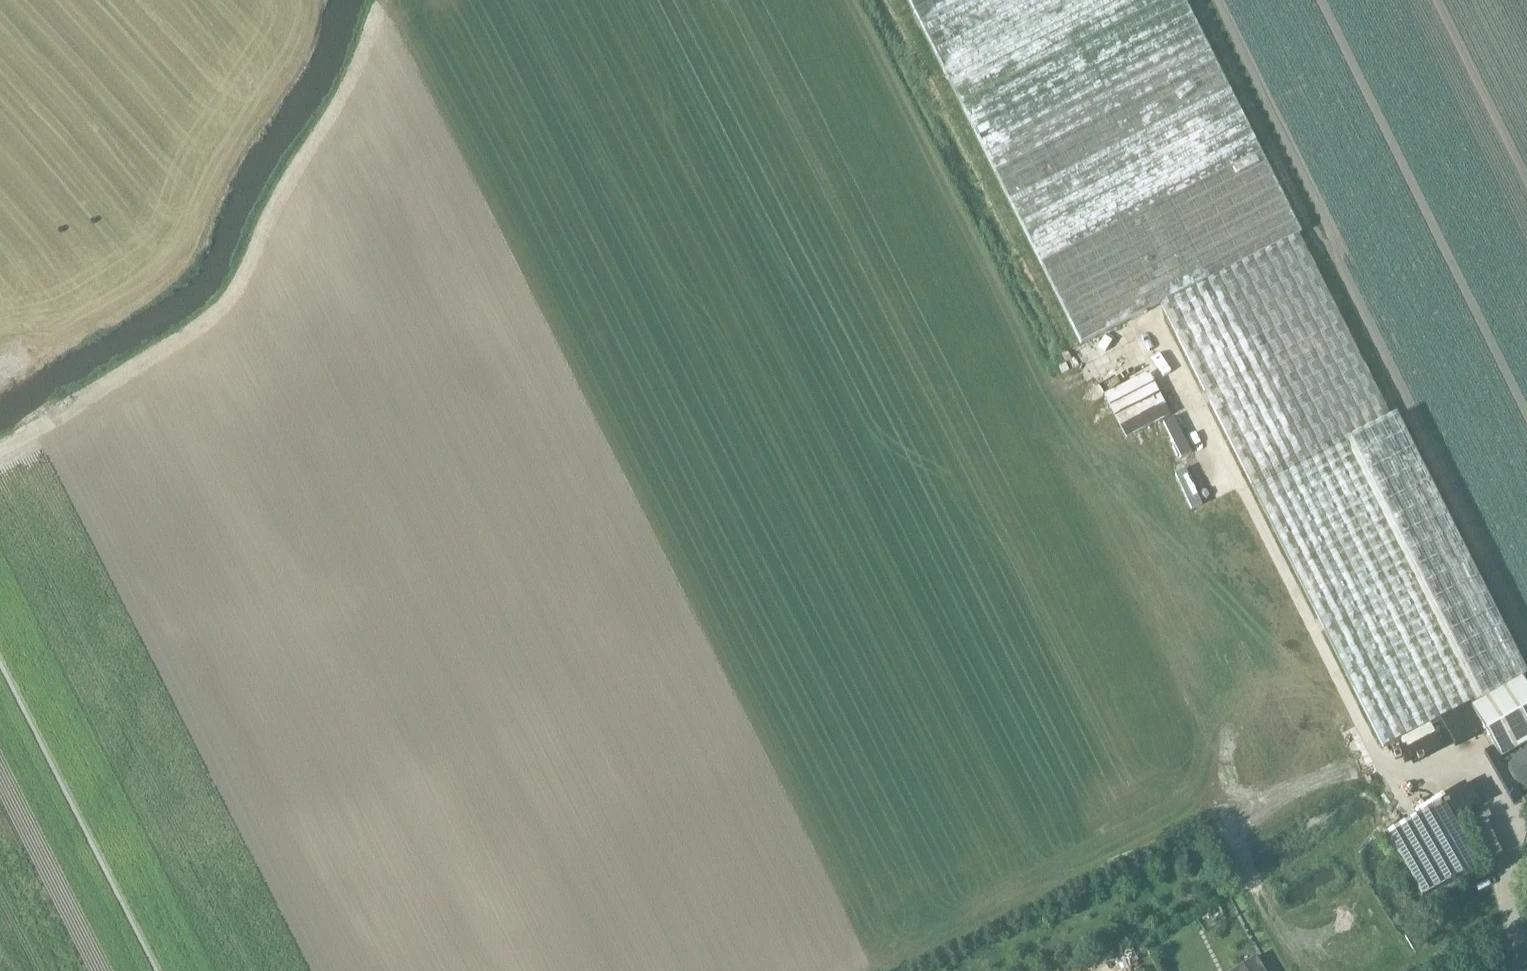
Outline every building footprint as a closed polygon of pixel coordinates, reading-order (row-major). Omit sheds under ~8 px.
[(1082,345),(1163,304),(1163,305),(1300,236),(1303,234),(1185,0),(909,0),(1082,345)] [(1159,307),(1382,748),(1469,705),(1523,677),(1526,676),(1526,671),(1414,448),(1398,416),(1392,419),(1300,236),(1159,307)] [(1134,337),(1124,342),(1180,456),(1191,450),(1134,337)] [(1471,707),(1502,762),(1526,747),(1526,684),(1524,678),(1471,707)] [(1521,795),(1526,791),(1526,747),(1502,762),(1521,795)] [(1432,808),(1387,834),(1423,897),(1467,871),(1432,808)] [(1254,959),(1234,970),(1261,970),(1254,959)]
